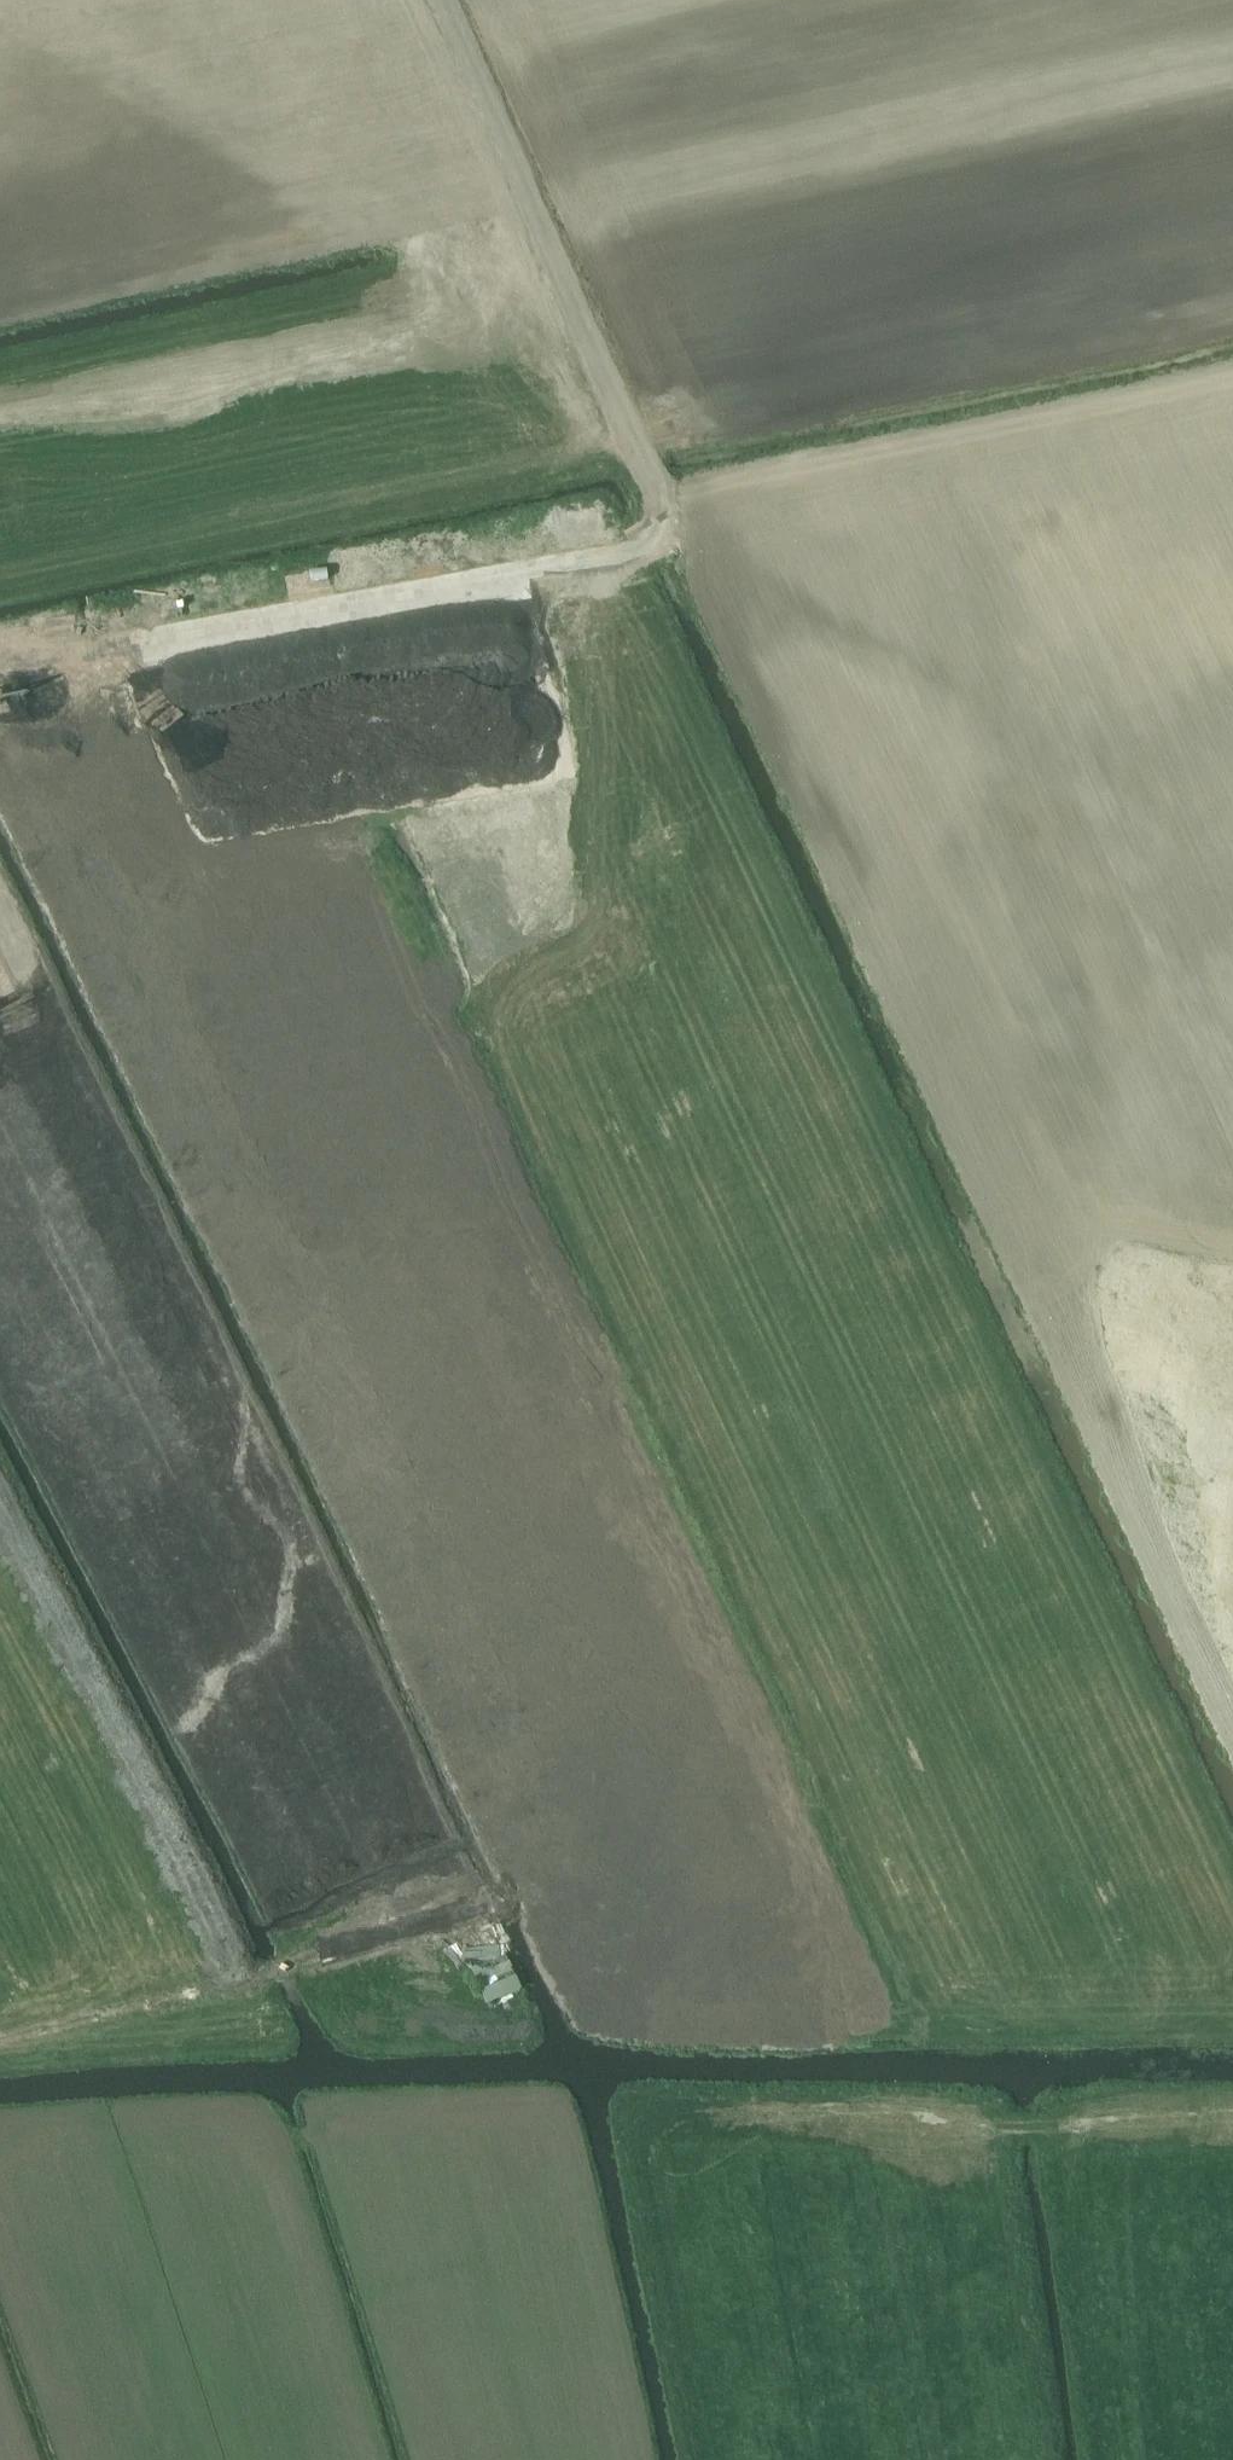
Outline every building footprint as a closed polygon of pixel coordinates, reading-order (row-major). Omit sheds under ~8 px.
[(458,1942),(486,2003),(520,1988),(492,1926),(458,1942)]
